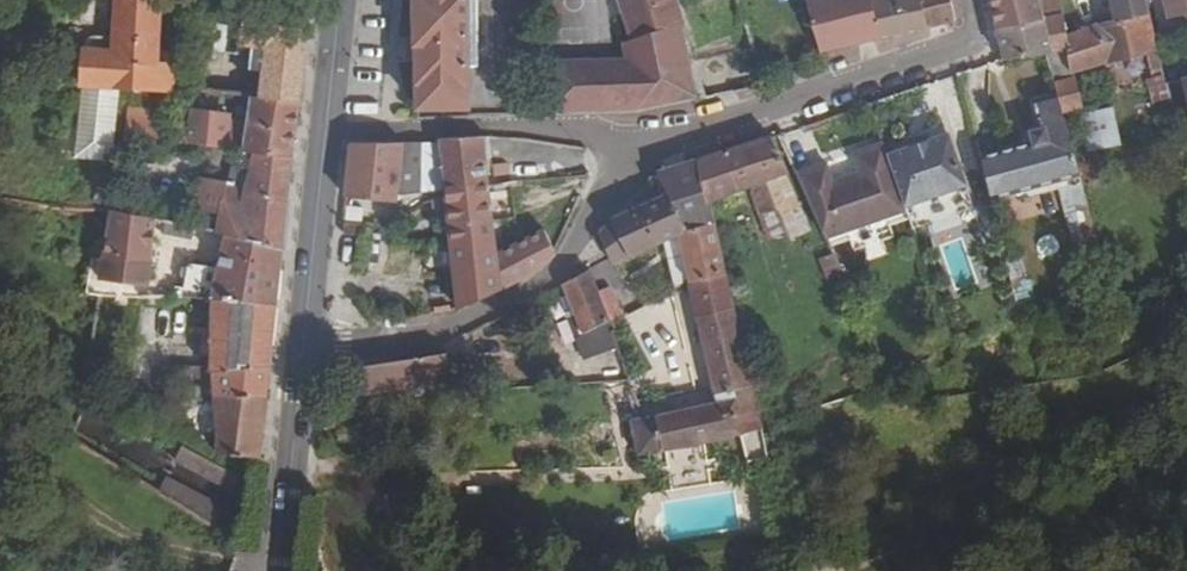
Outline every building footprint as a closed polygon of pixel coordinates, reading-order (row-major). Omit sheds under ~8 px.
[(162,0),(113,0),(111,41),(94,41),(83,49),(81,87),(119,89),(174,91),(175,67),(158,66),(162,0)] [(467,0),(417,0),(417,42),(417,59),(417,110),(467,110),(467,68),(467,0)] [(467,68),(476,68),(475,0),(467,0),(467,68)] [(627,61),(641,110),(695,102),(683,25),(675,0),(619,0),(633,40),(622,43),(627,61)] [(820,54),(824,54),(882,40),(871,0),(808,0),(820,54)] [(882,40),(929,30),(921,0),(871,0),(882,40)] [(929,30),(957,24),(950,0),(921,0),(929,30)] [(988,10),(994,32),(1042,20),(1037,0),(986,0),(988,10)] [(1042,20),(1061,15),(1058,0),(1037,0),(1042,20)] [(1147,11),(1144,0),(1108,0),(1113,20),(1147,11)] [(1166,17),(1181,14),(1181,16),(1186,20),(1186,0),(1162,0),(1166,17)] [(1072,74),(1147,55),(1158,52),(1147,11),(1113,20),(1092,27),(1074,33),(1066,36),(1068,46),(1063,47),(1072,74)] [(261,97),(301,102),(308,31),(204,15),(199,49),(236,55),(237,45),(253,47),(251,70),(264,71),(261,97)] [(1042,20),(994,32),(1001,59),(1001,63),(1043,52),(1063,47),(1068,46),(1066,36),(1061,15),(1042,20)] [(407,59),(417,59),(417,42),(407,42),(407,59)] [(1063,47),(1043,52),(1052,84),(1072,78),(1072,74),(1063,47)] [(1151,105),(1170,100),(1165,81),(1158,52),(1147,55),(1153,79),(1145,81),(1151,105)] [(641,110),(627,61),(553,70),(553,117),(641,110)] [(1173,113),(1183,111),(1186,110),(1186,67),(1179,69),(1181,77),(1165,81),(1170,100),(1173,113)] [(1056,95),(1061,115),(1083,109),(1074,77),(1072,78),(1052,84),(1056,95)] [(119,89),(81,87),(78,163),(93,163),(93,167),(107,167),(107,163),(115,163),(119,89)] [(231,151),(291,158),(301,102),(261,97),(254,95),(249,134),(231,132),(232,126),(189,119),(189,125),(186,145),(202,147),(231,151)] [(1078,172),(1061,115),(1056,95),(1031,101),(1037,127),(1027,130),(1030,143),(1021,146),(1032,185),(1055,179),(1078,172)] [(1089,153),(1120,146),(1112,111),(1081,118),(1089,153)] [(129,118),(126,138),(167,142),(186,145),(189,125),(129,118)] [(908,149),(887,156),(905,207),(964,186),(947,135),(928,142),(908,149)] [(905,143),(908,149),(928,142),(926,136),(905,143)] [(771,137),(696,161),(706,205),(710,204),(740,193),(748,209),(772,199),(789,239),(811,231),(786,176),(789,175),(771,137)] [(488,187),(482,138),(437,140),(437,143),(348,144),(343,198),(397,202),(398,197),(445,192),(488,187)] [(826,163),(795,174),(826,239),(845,232),(853,251),(894,236),(886,217),(906,209),(905,207),(887,156),(882,141),(854,152),(861,171),(835,181),(826,163)] [(186,145),(167,142),(164,178),(197,182),(198,176),(202,147),(186,145)] [(1032,185),(1021,146),(978,157),(988,197),(1032,185)] [(231,151),(227,180),(289,188),(293,158),(291,158),(231,151)] [(706,205),(696,161),(677,168),(659,175),(649,181),(657,199),(611,217),(596,234),(607,261),(610,267),(676,238),(714,221),(710,204),(706,205)] [(505,169),(507,185),(546,181),(545,165),(505,169)] [(1078,172),(1055,179),(1074,246),(1097,240),(1078,172)] [(289,188),(227,180),(198,176),(197,182),(192,210),(219,215),(216,234),(227,237),(283,250),(289,188)] [(445,192),(456,310),(500,290),(501,290),(553,258),(576,206),(562,200),(547,235),(497,263),(488,187),(445,192)] [(219,215),(192,210),(190,229),(216,234),(219,215)] [(114,211),(106,259),(151,261),(154,221),(114,211)] [(714,221),(676,238),(687,284),(726,274),(714,221)] [(227,237),(223,253),(280,268),(283,250),(227,237)] [(210,302),(276,305),(280,268),(223,253),(218,274),(187,270),(181,301),(182,301),(210,302)] [(151,261),(106,259),(103,277),(149,280),(151,261)] [(572,367),(619,350),(610,320),(590,271),(562,284),(572,311),(553,319),(572,367)] [(726,274),(687,284),(713,396),(752,387),(726,274)] [(149,280),(103,277),(100,298),(161,300),(162,280),(149,280)] [(214,373),(269,370),(276,305),(210,302),(212,374),(214,373)] [(450,382),(446,355),(359,367),(362,394),(450,382)] [(453,363),(456,394),(485,392),(483,360),(453,363)] [(168,368),(166,398),(177,398),(190,398),(190,383),(214,384),(214,373),(212,374),(168,368)] [(203,398),(216,399),(267,399),(269,370),(214,373),(214,384),(214,387),(203,387),(203,398)] [(746,464),(769,458),(761,426),(752,387),(713,396),(714,402),(638,418),(628,421),(636,458),(707,444),(738,438),(746,464)] [(262,458),(267,399),(216,399),(218,454),(262,458)] [(359,436),(340,434),(339,452),(357,453),(359,436)] [(182,447),(175,458),(235,490),(241,478),(182,447)] [(156,511),(211,552),(220,536),(163,499),(156,511)]
